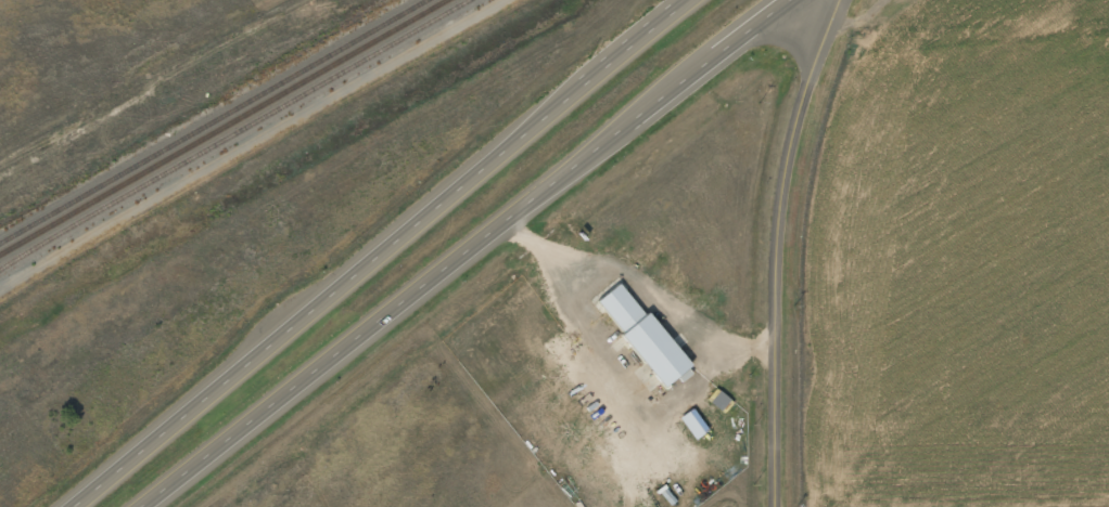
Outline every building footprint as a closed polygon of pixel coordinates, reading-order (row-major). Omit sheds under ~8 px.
[(596,287),(621,317),(617,321),(661,374),(690,351),(648,299),(643,302),(616,271),(596,287)] [(693,439),(707,431),(693,407),(679,415),(693,439)]
